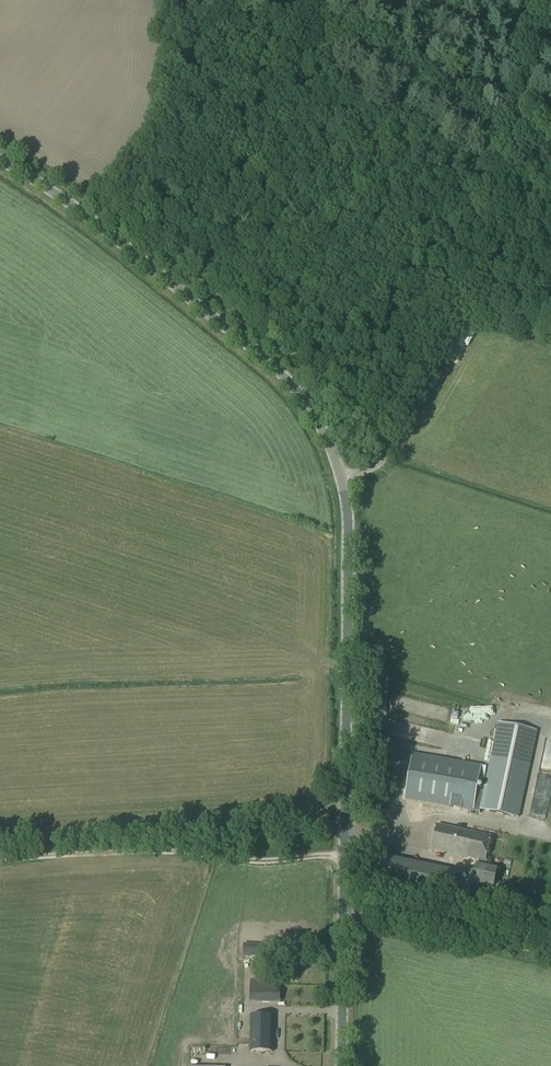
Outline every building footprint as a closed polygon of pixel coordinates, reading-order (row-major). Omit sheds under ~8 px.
[(483,793),(480,810),(519,818),(537,731),(498,723),(483,793)] [(469,764),(474,738),(448,733),(443,759),(469,764)] [(413,754),(405,800),(480,813),(480,810),(483,793),(478,792),(482,767),(413,754)] [(525,792),(523,811),(550,814),(550,794),(525,792)] [(433,850),(468,857),(471,844),(470,844),(473,832),(438,825),(433,850)] [(485,860),(491,836),(473,832),(470,844),(471,844),(468,857),(481,859),(480,862),(485,862),(485,860)] [(456,874),(380,858),(374,887),(449,904),(456,874)] [(487,861),(485,860),(485,862),(480,862),(479,867),(477,867),(474,882),(493,886),(497,871),(486,869),(487,861)] [(244,944),(244,956),(262,956),(262,944),(244,944)] [(280,981),(251,981),(250,1002),(280,1003),(280,981)] [(251,1015),(249,1051),(272,1052),(274,1016),(251,1015)]
